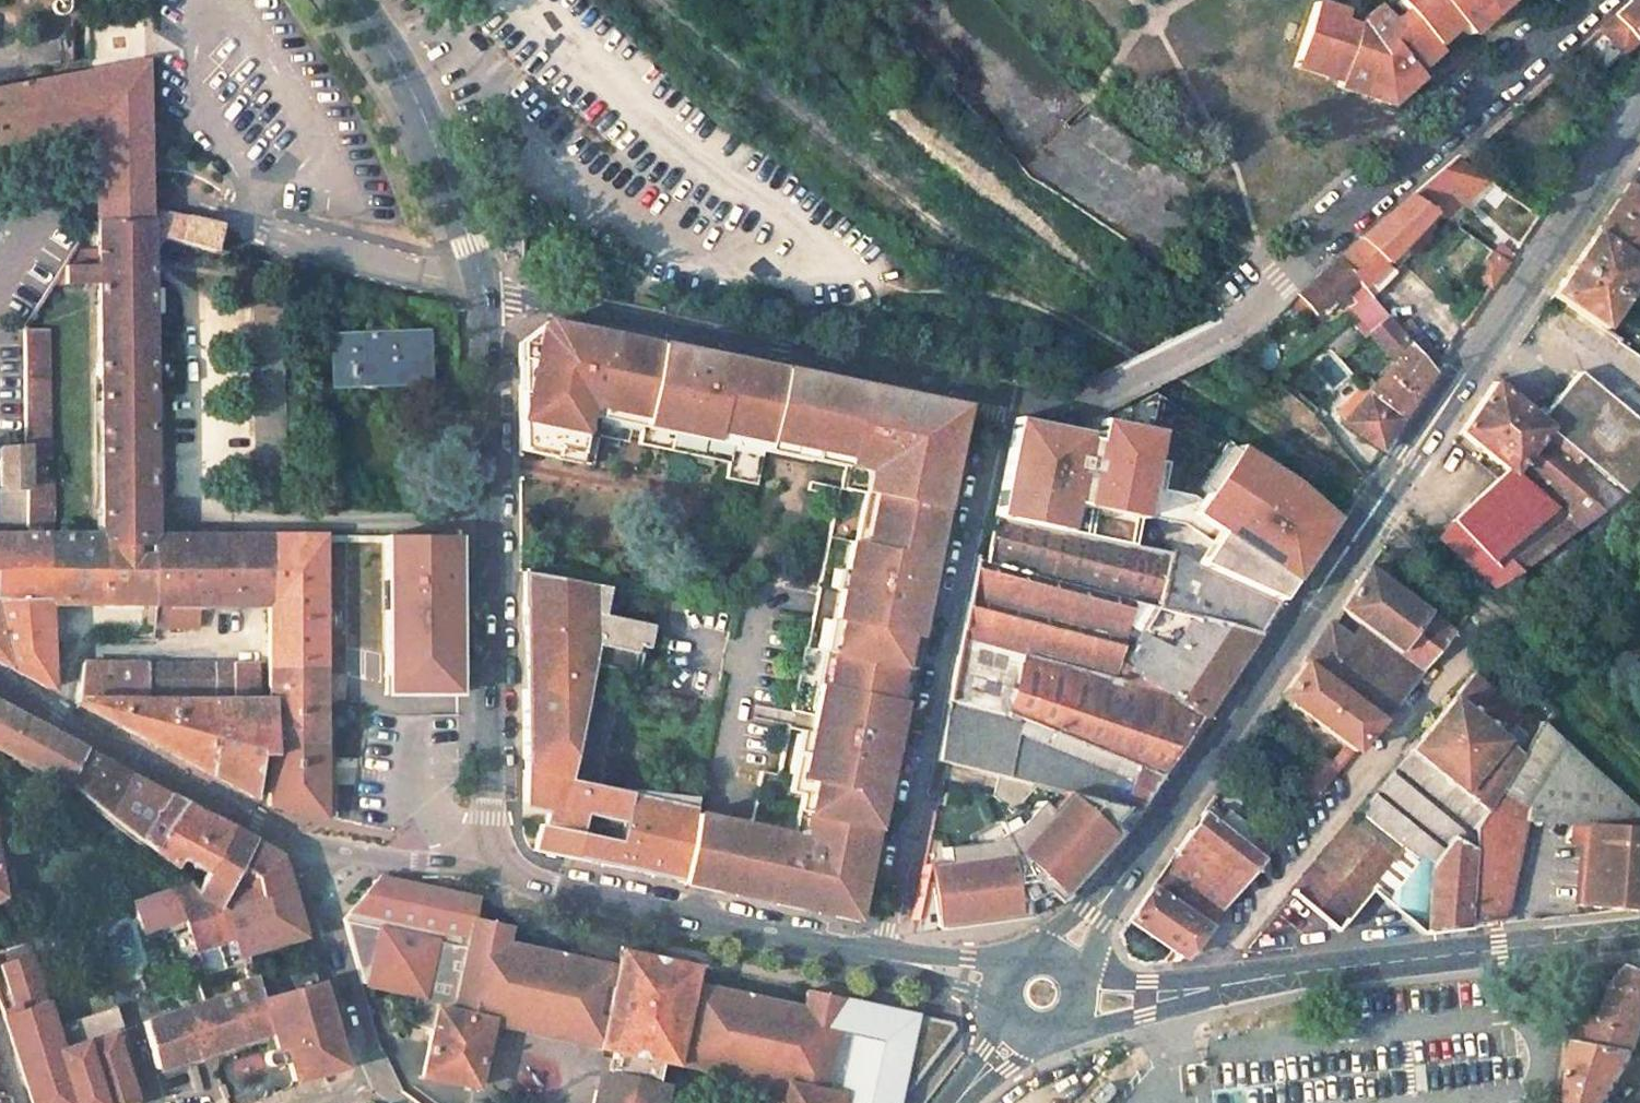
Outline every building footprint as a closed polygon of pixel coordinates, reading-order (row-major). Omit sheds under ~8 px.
[(1391,5),(1387,0),(1371,0),(1359,17),(1355,26),(1338,20),(1341,11),(1345,0),(1308,0),(1290,56),(1328,69),(1329,64),(1340,69),(1338,76),(1388,94),(1420,66),(1415,60),(1438,40),(1435,36),(1459,14),(1466,25),(1495,0),(1397,0),(1391,5)] [(1587,37),(1607,63),(1639,35),(1639,0),(1629,0),(1587,37)] [(0,91),(0,141),(94,123),(94,170),(95,221),(150,221),(150,234),(214,249),(215,247),(221,224),(144,207),(143,168),(142,10),(110,11),(110,13),(109,72),(0,91)] [(1359,17),(1341,11),(1338,20),(1355,26),(1359,17)] [(1494,180),(1455,151),(1411,189),(1450,219),(1494,180)] [(1638,166),(1628,182),(1639,190),(1639,168),(1638,166)] [(1613,204),(1639,223),(1639,190),(1628,182),(1613,204)] [(1409,191),(1338,253),(1353,271),(1361,281),(1364,286),(1371,293),(1396,270),(1386,258),(1406,240),(1423,225),(1438,212),(1409,191)] [(1639,263),(1639,223),(1613,204),(1594,232),(1639,263)] [(150,221),(95,221),(97,533),(150,533),(153,533),(150,234),(150,221)] [(1423,225),(1406,240),(1415,250),(1432,235),(1423,225)] [(1460,272),(1483,245),(1467,231),(1444,258),(1460,272)] [(1594,232),(1552,294),(1602,331),(1639,273),(1639,263),(1594,232)] [(1509,259),(1493,248),(1475,273),(1492,284),(1509,259)] [(1353,271),(1338,253),(1296,290),(1302,297),(1313,310),(1353,271)] [(88,257),(66,256),(61,265),(62,283),(88,283),(88,257)] [(1371,293),(1364,286),(1358,291),(1376,314),(1383,308),(1371,293)] [(1302,297),(1296,290),(1285,300),(1291,307),(1302,297)] [(281,299),(248,298),(250,462),(281,462),(281,299)] [(1397,325),(1383,308),(1376,314),(1366,324),(1394,350),(1372,377),(1366,372),(1362,375),(1368,381),(1364,385),(1400,418),(1433,370),(1397,325)] [(1443,355),(1409,315),(1397,325),(1433,370),(1443,355)] [(767,438),(782,368),(762,364),(660,344),(546,321),(525,338),(533,349),(525,391),(521,390),(521,450),(578,461),(584,432),(582,431),(587,405),(643,416),(638,443),(729,461),(726,477),(759,483),(767,438)] [(46,331),(23,331),(23,372),(47,372),(46,331)] [(425,334),(328,335),(329,384),(427,383),(425,334)] [(853,909),(907,669),(965,404),(906,393),(835,379),(782,368),(767,438),(846,455),(840,487),(809,481),(807,488),(838,495),(812,619),(805,617),(803,627),(810,629),(808,649),(777,775),(760,770),(749,826),(694,813),(681,878),(833,911),(834,905),(853,909)] [(1576,529),(1623,492),(1639,479),(1639,423),(1580,370),(1538,419),(1545,425),(1506,472),(1576,529)] [(47,372),(23,372),(24,431),(24,447),(25,522),(25,524),(42,524),(42,511),(49,512),(49,478),(43,477),(43,461),(47,461),(47,372)] [(84,373),(75,373),(74,383),(84,383),(84,373)] [(1341,418),(1378,449),(1400,418),(1364,385),(1368,381),(1362,375),(1336,409),(1344,415),(1341,418)] [(1493,380),(1458,432),(1502,469),(1506,472),(1545,425),(1538,419),(1534,415),(1516,400),(1493,380)] [(1074,426),(1017,415),(1007,465),(1184,503),(1224,511),(1237,459),(1210,454),(1074,426)] [(1205,443),(1197,441),(1195,450),(1203,452),(1205,443)] [(1212,445),(1205,443),(1203,452),(1210,454),(1212,445)] [(0,447),(0,522),(25,522),(24,447),(0,447)] [(1266,501),(1237,459),(1224,511),(1220,529),(1297,570),(1306,557),(1266,501)] [(1184,503),(1007,465),(999,506),(1174,546),(1184,503)] [(1454,516),(1505,563),(1517,574),(1576,529),(1506,472),(1502,469),(1495,475),(1454,516)] [(1291,482),(1266,501),(1306,557),(1326,527),(1291,482)] [(1135,806),(1256,628),(1281,593),(1267,591),(1205,553),(1174,546),(999,506),(988,559),(981,557),(938,760),(1067,790),(1120,802),(1133,805),(1135,806)] [(1503,561),(1454,516),(1448,520),(1496,568),(1503,561)] [(323,532),(267,533),(267,601),(267,663),(323,663),(323,593),(323,532)] [(41,534),(41,571),(0,571),(0,633),(5,664),(24,674),(47,686),(47,652),(47,601),(70,601),(151,601),(150,533),(97,533),(41,534)] [(153,533),(150,533),(151,601),(152,637),(194,637),(200,626),(199,601),(186,601),(186,533),(153,533)] [(267,533),(186,533),(186,601),(199,601),(267,601),(267,533)] [(41,571),(41,534),(25,534),(0,535),(0,571),(41,571)] [(459,539),(384,538),(385,688),(461,688),(459,539)] [(1451,632),(1366,566),(1338,606),(1361,624),(1420,669),(1451,632)] [(566,781),(578,730),(589,666),(628,673),(632,647),(643,648),(648,626),(598,616),(604,585),(563,577),(526,570),(523,569),(523,664),(524,687),(523,769),(524,798),(562,806),(558,824),(539,821),(534,847),(586,858),(681,878),(694,813),(697,796),(653,793),(590,785),(566,781)] [(1351,637),(1329,619),(1279,692),(1344,742),(1329,761),(1322,754),(1287,796),(1293,801),(1276,821),(1284,828),(1378,718),(1324,676),(1351,637)] [(1420,669),(1361,624),(1351,637),(1324,676),(1378,718),(1420,669)] [(172,659),(80,658),(75,697),(145,698),(146,679),(172,679),(172,659)] [(233,658),(215,659),(214,678),(214,699),(217,699),(218,776),(234,785),(253,794),(256,753),(266,753),(267,753),(267,699),(257,699),(256,658),(233,658)] [(215,659),(172,659),(172,679),(200,678),(214,678),(215,659)] [(323,663),(267,663),(267,699),(267,753),(266,753),(266,801),(268,802),(303,810),(324,814),(323,697),(323,663)] [(1465,920),(1497,918),(1503,903),(1524,816),(1580,819),(1577,839),(1585,840),(1579,902),(1633,908),(1639,909),(1639,813),(1539,719),(1478,663),(1406,749),(1357,808),(1290,890),(1321,915),(1340,916),(1357,895),(1374,909),(1351,937),(1464,926),(1465,920)] [(214,678),(200,678),(200,699),(214,699),(214,678)] [(145,698),(75,697),(74,700),(162,747),(193,763),(218,776),(217,699),(214,699),(200,699),(174,698),(175,692),(160,692),(160,698),(145,698)] [(12,707),(0,701),(0,729),(12,707)] [(12,707),(0,729),(0,747),(14,755),(48,774),(63,784),(85,746),(48,728),(12,707)] [(104,757),(85,746),(63,784),(100,811),(123,768),(104,757)] [(18,776),(14,755),(0,759),(0,781),(18,776)] [(147,780),(123,768),(100,811),(134,835),(167,791),(147,780)] [(943,858),(924,860),(911,915),(916,915),(917,926),(1022,912),(1023,907),(1033,907),(1043,901),(1049,894),(1052,897),(1113,828),(1104,819),(1120,802),(1067,790),(1056,800),(1039,798),(1025,813),(1016,823),(984,839),(971,840),(942,844),(943,858)] [(184,800),(167,791),(134,835),(147,844),(184,800)] [(205,811),(184,800),(147,844),(175,864),(184,852),(193,858),(191,861),(197,864),(229,825),(205,811)] [(1113,828),(1133,805),(1120,802),(1104,819),(1113,828)] [(1215,817),(1201,806),(1148,884),(1159,891),(1167,881),(1214,911),(1262,854),(1215,817)] [(1223,806),(1215,817),(1262,854),(1271,845),(1223,806)] [(1016,823),(1025,813),(1019,807),(970,831),(971,840),(984,839),(1016,823)] [(241,831),(229,825),(197,864),(203,868),(196,878),(222,896),(253,837),(241,831)] [(268,845),(253,837),(222,896),(230,902),(246,956),(250,955),(248,948),(244,933),(252,930),(250,924),(257,922),(263,944),(303,931),(280,852),(268,845)] [(1577,839),(1560,837),(1552,912),(1578,910),(1579,902),(1585,840),(1577,839)] [(380,873),(343,920),(365,991),(425,1003),(426,1003),(426,1004),(428,1004),(428,1005),(433,1007),(419,1070),(472,1082),(486,1018),(611,1049),(609,1062),(659,1073),(661,1059),(678,1068),(786,1094),(783,1102),(902,1102),(904,1095),(951,1029),(918,1020),(844,1001),(804,993),(803,1002),(694,978),(697,962),(619,945),(616,962),(507,938),(509,926),(510,922),(472,914),(476,893),(380,873)] [(143,896),(132,900),(144,929),(183,914),(204,969),(246,956),(230,902),(222,896),(196,878),(192,876),(143,896)] [(1159,891),(1148,884),(1127,915),(1180,952),(1204,923),(1159,891)] [(0,991),(0,1003),(15,1049),(33,1102),(130,1102),(135,1102),(131,1078),(113,1030),(91,1039),(89,1033),(78,1037),(80,1043),(62,1049),(32,956),(0,965),(9,995),(4,996),(3,991),(0,991)] [(235,985),(142,1018),(154,1056),(269,1021),(280,1019),(285,1039),(275,1042),(270,1043),(267,1045),(265,1049),(265,1054),(268,1058),(272,1060),(275,1060),(288,1057),(293,1075),(340,1061),(310,956),(232,977),(235,985)] [(1591,1014),(1580,1028),(1578,1041),(1595,1045),(1630,1052),(1639,1035),(1639,967),(1635,965),(1617,984),(1605,1019),(1591,1014)] [(280,1019),(269,1021),(275,1042),(285,1039),(280,1019)] [(1578,1041),(1570,1080),(1568,1102),(1603,1102),(1630,1052),(1595,1045),(1578,1041)] [(609,1062),(601,1060),(596,1083),(661,1097),(666,1074),(659,1073),(609,1062)] [(596,1083),(592,1102),(660,1102),(661,1097),(596,1083)]
